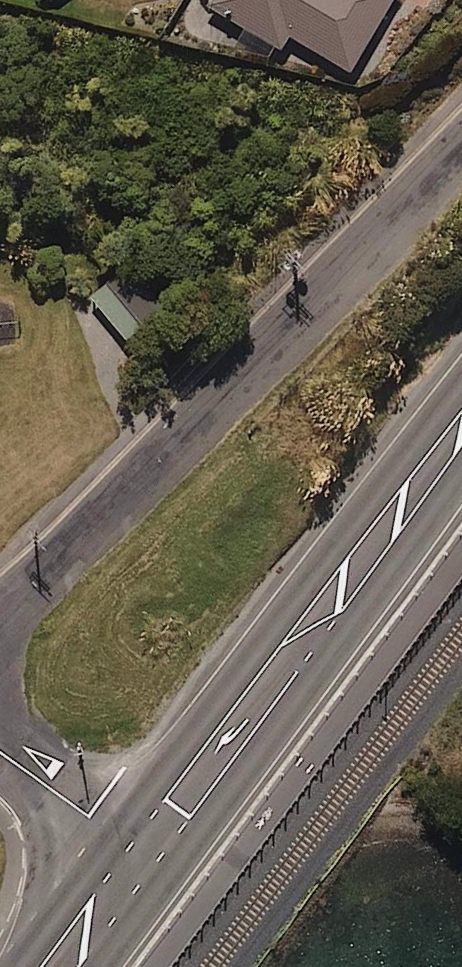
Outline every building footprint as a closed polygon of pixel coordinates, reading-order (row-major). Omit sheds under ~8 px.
[(209,6),(283,48),(289,36),(353,72),(393,0),(212,0),(209,6)] [(164,309),(131,266),(93,296),(126,339),(164,309)]
